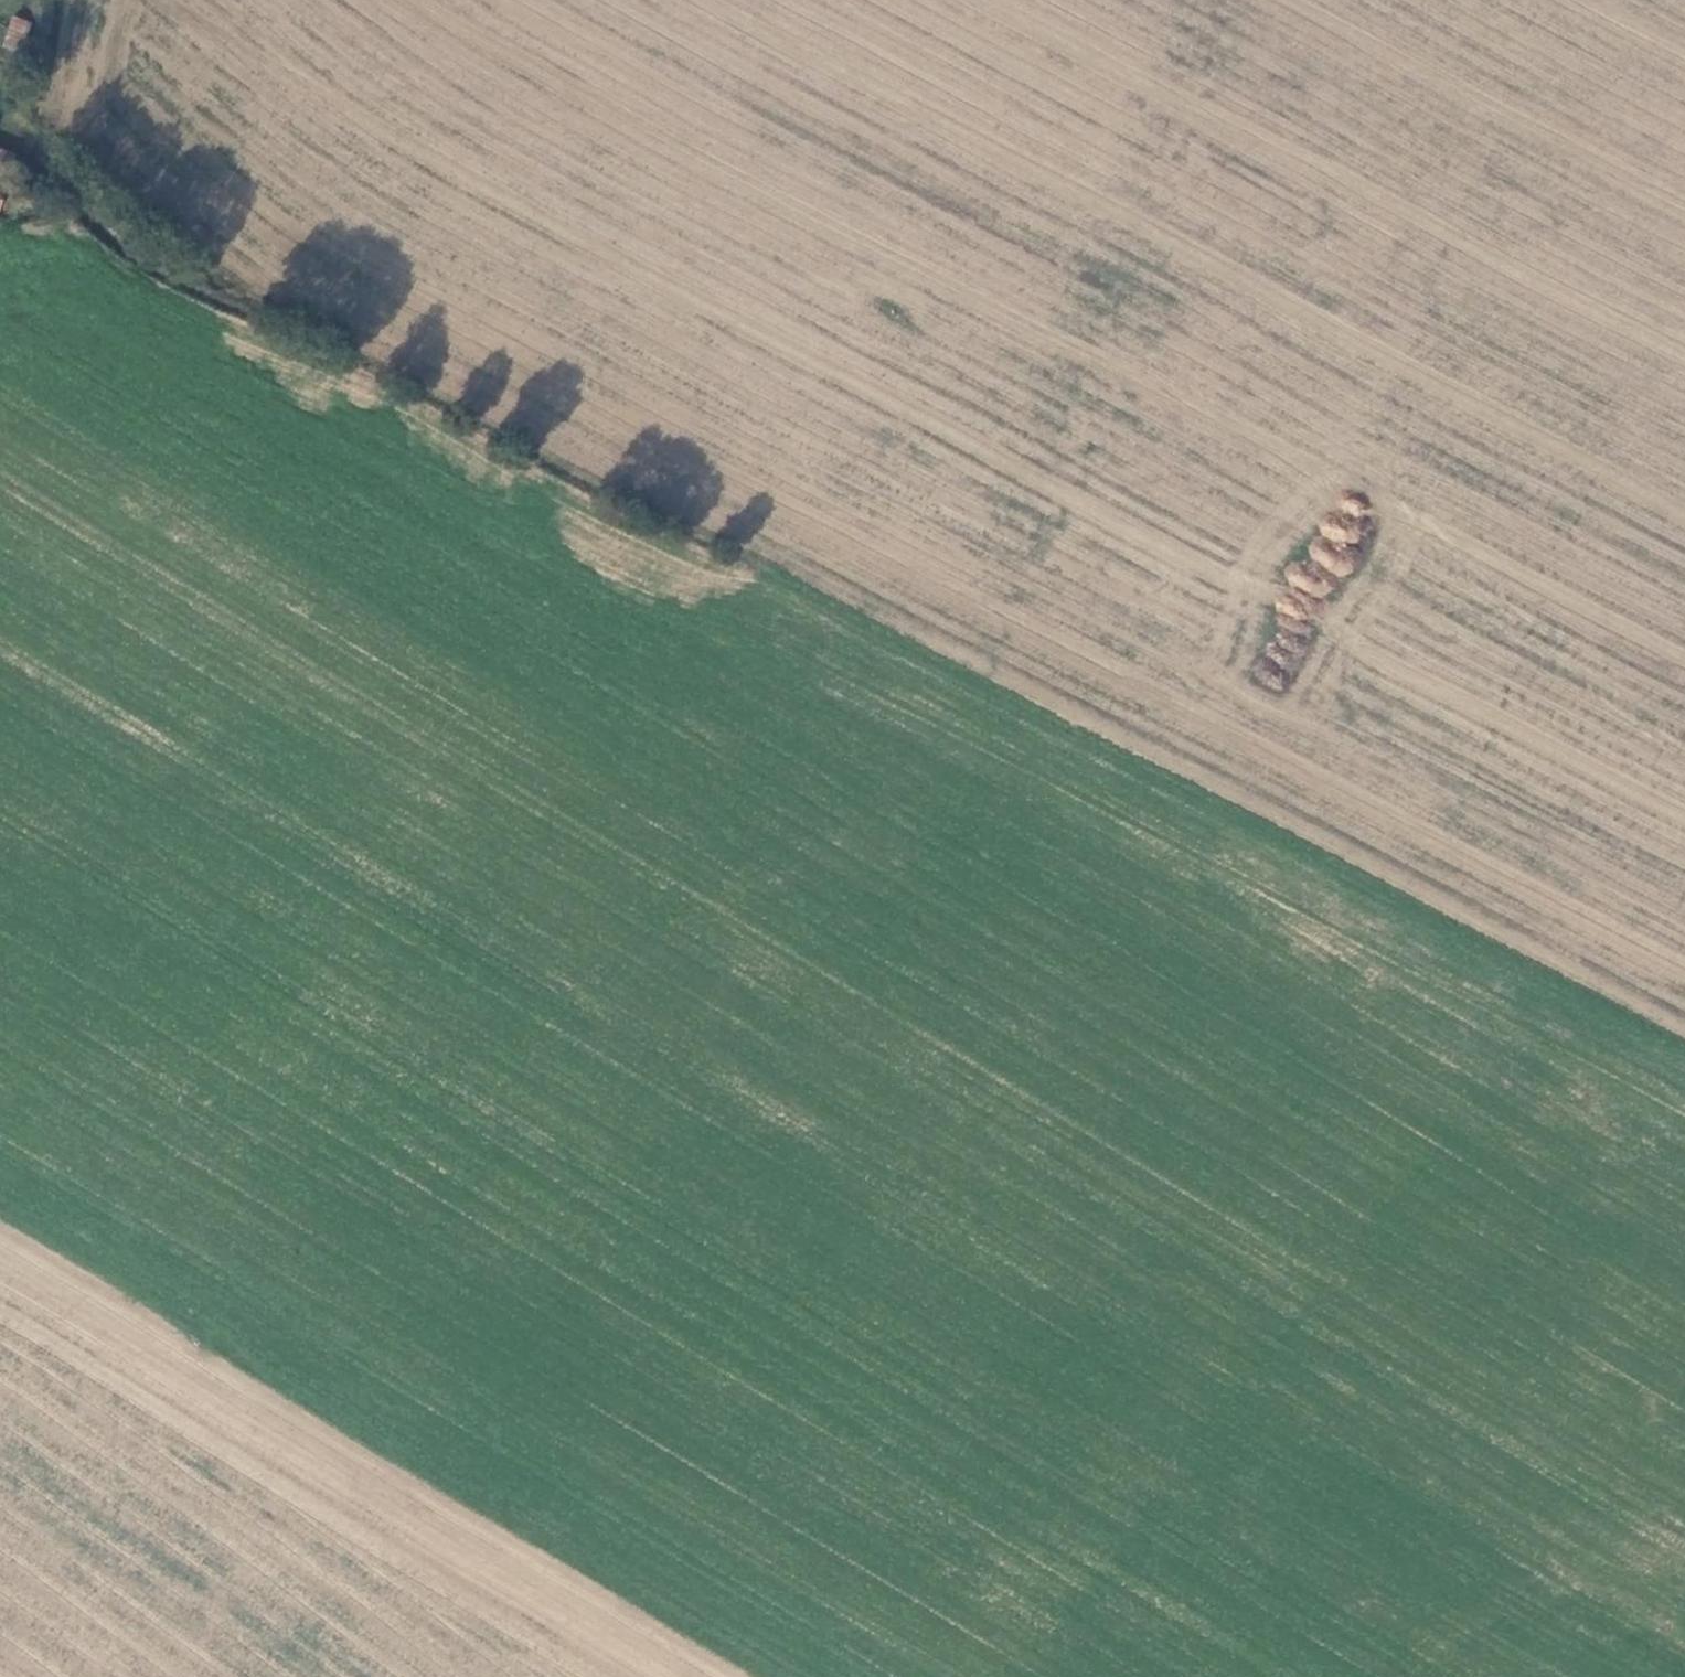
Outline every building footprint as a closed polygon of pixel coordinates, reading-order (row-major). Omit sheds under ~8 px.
[(30,24),(13,19),(4,46),(21,51),(30,24)] [(4,182),(12,153),(0,150),(0,181),(4,182)]
